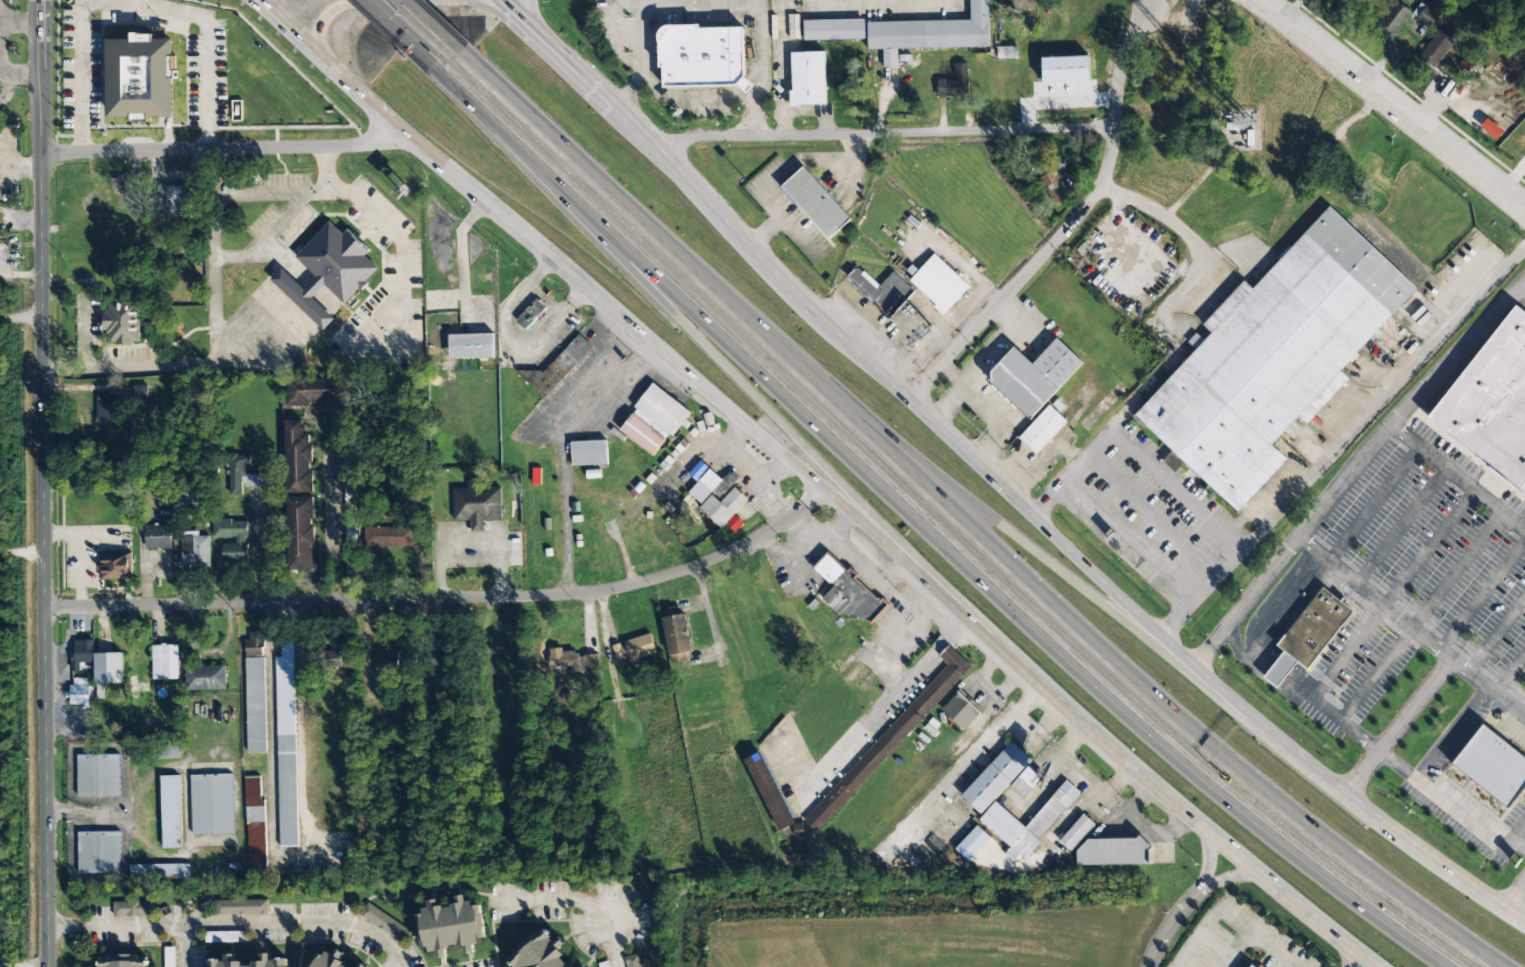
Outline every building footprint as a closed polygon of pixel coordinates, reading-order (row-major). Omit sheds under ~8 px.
[(970,20),(867,21),(868,48),(988,47),(988,0),(970,0),(970,20)] [(1005,10),(1033,10),(1033,0),(1005,0),(1005,10)] [(1377,23),(1393,36),(1411,12),(1396,0),(1377,23)] [(1437,16),(1426,7),(1416,18),(1428,27),(1437,16)] [(803,40),(865,39),(864,19),(803,19),(803,40)] [(666,88),(664,67),(662,67),(660,38),(661,31),(666,27),(673,25),(700,25),(701,28),(746,27),(746,86),(666,88)] [(1458,38),(1442,26),(1419,56),(1434,68),(1458,38)] [(107,117),(107,39),(174,39),(174,117),(107,117)] [(1017,58),(1016,46),(995,47),(995,58),(1017,58)] [(824,51),(791,52),(792,105),(826,104),(824,51)] [(1089,56),(1041,58),(1042,84),(1089,82),(1089,56)] [(937,96),(966,96),(966,63),(953,63),(953,79),(937,79),(937,96)] [(851,219),(803,166),(781,186),(829,239),(851,219)] [(1038,178),(1054,204),(1070,194),(1053,168),(1038,178)] [(184,185),(157,185),(157,218),(184,218),(184,185)] [(1133,416),(1239,512),(1287,459),(1272,446),(1300,416),(1309,424),(1350,379),(1342,372),(1419,287),(1328,205),(1252,288),(1242,280),(1202,324),(1210,332),(1133,416)] [(295,258),(314,275),(302,288),(280,268),(269,280),(324,330),(335,318),(327,310),(338,298),(345,304),(377,267),(365,256),(371,249),(348,228),(343,234),(329,221),(295,258)] [(944,314),(969,286),(934,254),(908,281),(944,314)] [(892,272),(879,287),(857,266),(847,276),(891,317),(914,292),(892,272)] [(546,309),(537,299),(515,320),(525,329),(546,309)] [(105,344),(140,344),(140,301),(105,301),(105,344)] [(1515,304),(1423,426),(1524,503),(1524,312),(1515,304)] [(494,334),(449,334),(449,359),(494,359),(494,334)] [(541,377),(526,365),(518,374),(547,399),(592,346),(577,334),(541,377)] [(1084,362),(1057,338),(1034,364),(1015,348),(987,379),(1033,419),(1084,362)] [(351,404),(351,379),(288,379),(288,404),(351,404)] [(691,412),(653,382),(634,407),(672,436),(691,412)] [(96,430),(120,430),(120,396),(96,396),(96,430)] [(1018,436),(1036,454),(1068,422),(1050,404),(1018,436)] [(620,431),(653,456),(666,438),(633,413),(620,431)] [(286,418),(286,492),(313,492),(313,418),(286,418)] [(571,465),(607,465),(607,440),(571,440),(571,465)] [(346,574),(357,574),(355,447),(344,447),(346,574)] [(242,487),(262,487),(262,474),(247,474),(247,454),(229,454),(229,495),(242,495),(242,487)] [(704,472),(696,464),(686,474),(694,482),(704,472)] [(748,498),(733,484),(739,478),(732,472),(724,480),(710,468),(700,479),(693,473),(685,483),(705,500),(698,508),(722,528),(748,498)] [(501,519),(501,487),(485,488),(485,481),(467,481),(467,488),(453,489),(453,520),(471,519),(471,532),(485,531),(484,519),(501,519)] [(314,496),(288,496),(288,570),(314,570),(314,496)] [(223,543),(223,562),(248,561),(247,519),(212,520),(213,538),(234,538),(234,543),(223,543)] [(146,524),(146,548),(171,548),(171,524),(146,524)] [(412,546),(412,527),(365,527),(365,546),(412,546)] [(658,538),(666,547),(673,541),(666,532),(658,538)] [(182,535),(182,568),(209,568),(209,535),(182,535)] [(131,578),(130,552),(99,553),(100,580),(131,578)] [(826,595),(863,629),(885,604),(828,552),(813,568),(833,587),(826,595)] [(1354,610),(1322,585),(1278,645),(1286,651),(1266,676),(1279,686),(1298,660),(1310,669),(1354,610)] [(686,652),(693,651),(686,612),(663,617),(671,662),(687,659),(686,652)] [(247,753),(266,752),(264,632),(245,632),(247,753)] [(656,653),(651,634),(611,645),(616,663),(656,653)] [(123,683),(122,652),(93,653),(93,640),(73,640),(73,673),(94,673),(94,683),(123,683)] [(151,645),(151,670),(178,670),(178,645),(151,645)] [(431,670),(453,670),(453,646),(431,646),(431,670)] [(764,751),(747,759),(777,832),(792,826),(797,839),(811,833),(819,834),(970,664),(949,646),(942,654),(946,664),(806,821),(799,824),(791,817),(764,751)] [(398,650),(376,650),(376,673),(398,673),(398,650)] [(342,651),(319,651),(319,668),(342,668),(342,651)] [(599,654),(580,654),(580,670),(599,670),(599,654)] [(279,847),(297,847),(295,659),(276,659),(279,847)] [(225,690),(225,665),(185,665),(185,690),(225,690)] [(88,679),(71,679),(71,707),(88,707),(88,679)] [(981,713),(958,691),(941,709),(964,731),(981,713)] [(1524,786),(1524,758),(1482,725),(1451,765),(1508,808),(1524,786)] [(981,814),(1031,760),(1011,741),(960,796),(981,814)] [(179,759),(179,742),(128,742),(128,759),(179,759)] [(77,754),(77,796),(119,796),(119,754),(77,754)] [(1010,785),(1022,798),(1042,778),(1029,765),(1010,785)] [(233,834),(233,774),(191,774),(191,834),(233,834)] [(161,775),(162,848),(180,848),(180,775),(161,775)] [(264,776),(245,776),(247,874),(266,873),(264,776)] [(1080,792),(1066,780),(1027,827),(995,801),(979,820),(1011,847),(1007,851),(1015,858),(1019,854),(1024,858),(1080,792)] [(1095,825),(1084,814),(1059,839),(1070,850),(1095,825)] [(78,873),(120,873),(120,831),(78,831),(78,873)] [(1149,864),(1149,850),(1152,847),(1140,835),(1136,838),(1088,840),(1076,851),(1076,864),(1149,864)] [(129,879),(182,879),(182,864),(129,864),(129,879)] [(424,950),(436,949),(436,953),(476,949),(476,942),(486,940),(482,900),(470,902),(469,894),(454,896),(455,903),(441,904),(440,899),(431,900),(431,909),(420,910),(424,950)] [(267,900),(215,900),(215,914),(267,914),(267,900)] [(153,915),(153,901),(113,901),(113,915),(153,915)] [(362,912),(401,943),(409,933),(370,902),(362,912)] [(548,926),(509,957),(517,966),(581,966),(548,926)] [(246,931),(205,932),(205,942),(247,941),(246,931)] [(348,958),(350,955),(327,942),(314,966),(365,966),(348,958)] [(627,966),(643,966),(640,954),(625,957),(627,966)] [(149,955),(98,956),(98,966),(149,966),(149,955)] [(290,958),(274,958),(274,956),(246,956),(246,955),(209,956),(209,966),(290,966),(290,958)]
